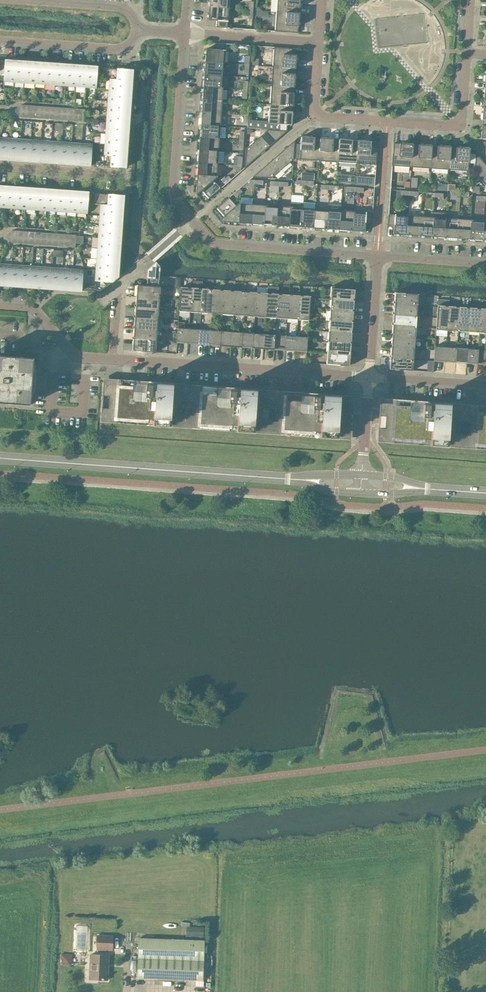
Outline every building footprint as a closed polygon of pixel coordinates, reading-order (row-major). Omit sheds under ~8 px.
[(229,0),(209,0),(209,7),(208,7),(228,9),(229,0)] [(300,0),(277,0),(276,12),(299,14),(300,0)] [(227,28),(228,9),(208,7),(209,7),(208,20),(217,21),(216,26),(215,26),(215,27),(227,28)] [(298,33),(299,14),(276,12),(275,31),(298,33)] [(204,62),(224,63),(226,44),(214,43),(214,44),(215,44),(214,49),(206,49),(205,61),(204,61),(204,62)] [(295,68),(297,49),(274,47),(272,67),(295,68)] [(14,82),(16,61),(6,61),(6,59),(5,61),(3,81),(14,82)] [(24,83),(26,62),(16,61),(16,60),(16,61),(14,82),(24,83)] [(34,84),(36,63),(26,62),(26,61),(26,62),(24,83),(34,84)] [(45,84),(46,64),(36,63),(36,62),(36,63),(34,84),(45,84)] [(55,85),(56,64),(46,64),(46,62),(46,64),(45,84),(55,85)] [(224,76),(224,63),(204,62),(205,62),(204,74),(203,74),(204,74),(224,76)] [(65,86),(66,65),(57,64),(57,63),(56,63),(56,64),(55,85),(65,86)] [(67,64),(66,65),(65,86),(75,86),(77,66),(67,65),(67,64)] [(85,87),(87,66),(77,66),(77,65),(77,66),(75,86),(85,87)] [(87,66),(85,87),(96,88),(97,67),(87,66),(87,65),(87,66)] [(102,79),(109,79),(131,81),(132,70),(100,67),(100,68),(103,68),(102,79)] [(294,87),(295,68),(272,67),(271,85),(294,87)] [(223,88),(224,76),(204,74),(203,87),(202,87),(223,88)] [(133,81),(131,81),(109,79),(109,90),(131,92),(131,81),(133,81)] [(293,106),(294,87),(271,85),(270,104),(293,106)] [(222,101),(223,88),(202,87),(203,87),(202,99),(222,101)] [(132,92),(131,92),(109,90),(108,101),(130,102),(131,92),(132,92)] [(221,113),(222,101),(202,99),(201,112),(221,113)] [(131,103),(130,102),(108,101),(107,112),(129,113),(130,103),(131,103)] [(291,125),(293,106),(270,104),(268,124),(291,125)] [(130,113),(129,113),(107,112),(106,122),(128,124),(129,114),(130,114),(130,113)] [(220,126),(221,113),(201,112),(200,124),(200,125),(220,126)] [(128,124),(106,122),(106,133),(128,135),(128,124),(129,124),(130,124),(128,124)] [(219,139),(220,126),(200,125),(200,137),(199,137),(200,137),(219,139)] [(287,131),(286,131),(267,130),(246,148),(244,167),(244,168),(287,131)] [(129,135),(128,135),(106,133),(105,144),(127,146),(128,135),(129,135)] [(319,161),(320,138),(301,136),(301,137),(299,159),(319,161)] [(218,151),(219,139),(200,137),(199,150),(198,150),(199,150),(218,151)] [(10,139),(0,138),(0,159),(9,159),(10,139)] [(337,162),(339,139),(320,138),(319,161),(337,162)] [(19,160),(20,139),(10,139),(9,159),(9,161),(9,159),(19,160)] [(29,161),(30,140),(20,139),(19,160),(19,161),(19,160),(29,161)] [(356,163),(358,140),(339,139),(337,162),(356,163)] [(39,161),(41,141),(30,140),(29,161),(29,162),(29,161),(39,161)] [(271,178),(293,159),(295,140),(252,177),(271,178)] [(376,165),(377,142),(358,140),(356,163),(376,165)] [(49,162),(51,141),(41,141),(39,161),(39,163),(39,162),(49,162)] [(59,163),(61,142),(51,141),(49,162),(49,163),(50,163),(50,162),(59,163)] [(70,164),(71,143),(61,142),(59,163),(60,163),(59,164),(60,164),(60,163),(70,164)] [(80,164),(81,144),(71,143),(70,164),(70,165),(70,164),(80,164)] [(411,167),(413,144),(393,143),(392,166),(411,167)] [(80,166),(80,164),(91,165),(92,144),(81,144),(80,164),(80,166)] [(128,146),(127,146),(105,144),(104,155),(126,156),(127,146),(128,146)] [(430,169),(431,146),(413,144),(411,167),(430,169)] [(449,170),(450,147),(431,146),(430,169),(449,170)] [(450,147),(449,170),(468,171),(470,149),(470,148),(450,147)] [(217,164),(218,151),(199,150),(198,162),(197,162),(198,162),(217,164)] [(475,153),(474,172),(485,186),(485,165),(475,153)] [(126,156),(104,155),(97,155),(96,165),(93,165),(113,167),(113,168),(114,167),(125,168),(126,156)] [(216,176),(217,164),(198,162),(197,175),(196,175),(197,175),(217,176),(216,176)] [(217,177),(217,176),(197,175),(195,196),(201,191),(208,199),(207,199),(208,200),(222,187),(221,187),(220,188),(214,180),(217,177)] [(225,185),(231,179),(228,176),(222,181),(225,185),(224,185),(225,185)] [(15,208),(17,188),(7,187),(7,186),(7,187),(5,208),(15,208)] [(17,186),(17,188),(15,208),(25,209),(27,188),(17,188),(17,186)] [(36,210),(37,189),(27,188),(27,187),(27,188),(25,209),(36,210)] [(46,211),(47,190),(37,189),(38,188),(37,188),(37,189),(36,210),(46,211)] [(56,211),(58,190),(48,190),(48,189),(47,188),(47,190),(46,211),(56,211)] [(236,197),(240,193),(242,192),(239,188),(232,194),(233,194),(236,197)] [(66,212),(68,191),(58,190),(58,189),(58,190),(56,211),(66,212)] [(76,213),(78,192),(68,191),(68,190),(68,191),(66,212),(76,213)] [(78,192),(76,213),(87,213),(89,193),(78,192),(78,191),(78,192)] [(101,205),(122,206),(123,195),(112,194),(112,193),(111,193),(111,194),(91,193),(94,194),(93,204),(100,205),(101,205)] [(229,197),(215,209),(216,209),(217,209),(223,216),(218,221),(228,222),(238,223),(240,203),(239,202),(236,206),(229,198),(230,197),(229,197)] [(290,207),(289,226),(289,227),(289,226),(301,227),(303,208),(303,203),(290,202),(290,207)] [(238,223),(238,224),(239,223),(251,224),(252,204),(240,203),(238,223)] [(251,224),(263,225),(265,205),(252,204),(251,224)] [(326,229),(326,230),(327,230),(327,229),(339,230),(340,211),(341,205),(328,204),(328,210),(326,229)] [(122,206),(101,205),(100,205),(100,216),(122,217),(122,207),(124,207),(122,206)] [(263,225),(264,225),(276,225),(277,206),(265,205),(263,225)] [(276,225),(276,226),(276,225),(289,226),(290,207),(277,206),(276,225)] [(301,227),(301,228),(301,227),(314,228),(315,209),(303,208),(301,227)] [(315,209),(314,229),(314,228),(326,229),(328,210),(315,209)] [(339,230),(339,231),(339,230),(351,231),(353,212),(353,211),(340,211),(339,230)] [(351,231),(351,232),(352,232),(352,231),(365,232),(365,223),(371,224),(371,225),(372,213),(353,211),(353,212),(351,231)] [(433,217),(431,237),(444,237),(444,238),(445,218),(446,213),(433,212),(433,217)] [(406,236),(408,215),(388,214),(387,226),(388,226),(388,225),(394,225),(393,234),(406,235),(406,236)] [(419,236),(420,216),(408,215),(406,236),(406,235),(419,236),(418,236),(419,236)] [(123,217),(122,217),(100,216),(99,226),(121,228),(122,217),(123,218),(123,217)] [(431,237),(433,217),(420,216),(419,236),(431,237)] [(456,239),(458,219),(445,218),(444,238),(444,237),(456,238),(456,239)] [(469,239),(471,220),(458,219),(456,239),(457,238),(469,239),(469,240),(469,239)] [(482,241),(483,221),(471,220),(469,239),(482,240),(481,241),(482,241)] [(122,228),(121,228),(99,226),(98,237),(120,239),(121,228),(122,228)] [(121,239),(120,239),(98,237),(97,248),(119,249),(120,239),(121,239)] [(121,250),(119,249),(97,248),(97,259),(119,260),(119,250),(121,250)] [(96,269),(118,271),(119,261),(120,261),(120,260),(119,260),(97,259),(96,269)] [(147,276),(147,286),(158,287),(158,286),(159,275),(161,275),(161,268),(160,268),(160,266),(156,262),(147,270),(146,276),(147,276)] [(11,265),(1,264),(0,279),(0,285),(10,285),(11,265)] [(20,286),(21,265),(11,265),(10,285),(10,287),(10,285),(20,286)] [(20,286),(30,287),(32,266),(21,265),(20,286),(20,287),(20,286)] [(40,288),(42,267),(32,266),(30,287),(30,288),(30,287),(40,288)] [(50,288),(52,268),(42,267),(40,288),(40,289),(41,288),(50,288)] [(61,289),(62,268),(52,268),(50,288),(51,288),(50,290),(51,290),(51,288),(61,289)] [(61,289),(71,290),(72,269),(62,268),(61,289),(61,290),(61,289)] [(71,291),(71,290),(82,291),(83,270),(72,269),(71,290),(71,291)] [(119,271),(118,271),(96,269),(95,281),(102,281),(106,287),(117,277),(118,271),(119,271)] [(95,292),(95,284),(85,283),(84,291),(95,292)] [(147,286),(137,285),(137,296),(159,298),(159,294),(160,294),(160,288),(160,287),(158,286),(158,287),(147,286)] [(331,299),(353,301),(354,290),(341,289),(341,287),(331,286),(330,288),(330,296),(331,296),(331,299)] [(190,312),(192,288),(191,288),(187,288),(187,287),(180,287),(179,311),(190,312)] [(200,313),(202,288),(201,288),(201,289),(198,289),(198,288),(192,288),(190,312),(200,313)] [(211,313),(213,289),(212,289),(212,290),(209,289),(202,288),(200,313),(211,313)] [(222,314),(224,290),(223,290),(220,290),(213,289),(211,313),(222,314)] [(233,315),(235,291),(234,291),(230,291),(230,290),(224,290),(222,314),(233,315)] [(244,316),(245,291),(245,292),(241,292),(241,291),(235,291),(233,315),(244,316)] [(254,316),(256,292),(250,292),(246,292),(246,291),(245,291),(244,316),(254,316)] [(265,317),(267,293),(260,292),(260,293),(257,293),(257,292),(256,292),(254,316),(265,317)] [(417,305),(417,302),(418,302),(419,294),(419,292),(409,292),(409,293),(395,293),(394,304),(417,305)] [(276,318),(278,294),(271,293),(271,294),(268,294),(268,293),(267,293),(265,317),(276,318)] [(287,319),(289,294),(282,294),(282,295),(278,294),(276,318),(287,319)] [(298,319),(299,295),(293,295),(289,295),(289,294),(287,319),(298,319)] [(309,320),(310,296),(303,296),(300,296),(300,295),(299,295),(298,319),(309,320)] [(159,298),(137,296),(136,307),(158,309),(159,305),(160,298),(159,298)] [(352,312),(353,301),(331,299),(331,300),(330,300),(330,306),(330,310),(352,312)] [(417,306),(417,305),(394,304),(394,315),(416,316),(417,313),(418,306),(417,306)] [(447,330),(449,306),(448,306),(444,306),(438,305),(436,329),(447,330)] [(458,331),(459,307),(455,307),(455,306),(449,306),(447,330),(458,331)] [(158,309),(136,307),(135,318),(158,319),(158,316),(159,309),(158,309)] [(469,332),(470,307),(469,308),(466,308),(466,307),(459,307),(458,331),(469,332)] [(479,333),(481,308),(480,308),(480,309),(477,309),(477,308),(470,307),(469,332),(479,333)] [(352,322),(352,312),(330,310),(330,311),(329,311),(329,317),(329,321),(352,322)] [(416,317),(416,316),(394,315),(393,325),(416,327),(416,323),(417,317),(416,317)] [(134,328),(157,330),(157,327),(158,327),(158,320),(157,320),(158,319),(135,318),(134,328)] [(351,333),(352,322),(329,321),(328,328),(329,328),(328,332),(351,333)] [(415,328),(416,327),(393,325),(392,336),(415,338),(415,334),(416,334),(416,328),(415,328)] [(188,343),(189,328),(188,328),(178,327),(177,327),(176,341),(177,341),(176,343),(177,343),(177,341),(187,342),(187,343),(188,343)] [(156,341),(156,337),(157,337),(157,331),(157,330),(134,328),(133,339),(156,341)] [(198,344),(199,328),(199,329),(189,328),(188,343),(188,344),(188,342),(198,343),(198,344)] [(209,345),(210,329),(210,330),(200,329),(199,328),(198,344),(199,344),(199,343),(209,344),(209,345)] [(220,346),(221,330),(221,331),(210,330),(210,329),(209,345),(209,344),(220,344),(220,346)] [(231,347),(232,331),(231,331),(221,331),(221,330),(220,346),(220,344),(230,345),(230,347),(231,347)] [(241,347),(242,332),(232,331),(231,347),(231,345),(241,346),(241,347)] [(252,348),(253,332),(253,333),(243,332),(242,332),(241,347),(242,347),(242,346),(252,347),(252,348)] [(263,349),(264,333),(264,334),(253,333),(254,332),(253,332),(252,348),(253,347),(263,348),(263,349)] [(350,344),(351,333),(328,332),(327,339),(328,339),(328,342),(350,344)] [(274,350),(275,334),(274,334),(264,334),(264,333),(263,349),(263,348),(273,348),(273,350),(274,350)] [(284,350),(286,335),(285,335),(275,334),(274,350),(274,348),(284,349),(284,350)] [(295,351),(296,335),(296,336),(286,335),(284,350),(285,350),(285,349),(295,350),(295,351)] [(306,351),(308,336),(307,336),(307,337),(297,336),(297,335),(296,335),(295,351),(296,351),(296,350),(306,351),(306,352),(306,351)] [(415,338),(392,336),(391,347),(414,348),(414,345),(415,345),(415,338)] [(156,341),(133,339),(133,350),(143,351),(155,352),(155,348),(156,348),(157,342),(156,342),(156,341)] [(349,355),(350,344),(328,342),(328,343),(327,343),(327,350),(327,353),(349,355)] [(445,362),(446,346),(446,347),(435,346),(435,345),(434,360),(434,361),(434,360),(445,361),(444,362),(445,362)] [(456,363),(457,347),(456,347),(446,347),(446,346),(445,362),(445,361),(455,361),(455,363),(456,363)] [(414,349),(414,348),(391,347),(391,358),(413,359),(413,356),(414,356),(414,349)] [(466,363),(467,348),(457,347),(456,363),(456,361),(466,362),(466,363)] [(477,364),(478,348),(478,349),(468,348),(467,348),(466,363),(467,363),(467,362),(477,363),(477,364)] [(478,349),(478,348),(477,364),(477,363),(485,363),(485,350),(478,349)] [(349,366),(349,355),(327,353),(327,354),(326,354),(326,360),(326,364),(338,365),(349,366)] [(31,398),(34,358),(0,356),(0,403),(30,405),(31,398)] [(413,360),(413,359),(391,358),(390,369),(400,369),(400,370),(412,370),(413,366),(413,367),(414,360),(413,360)] [(351,437),(354,399),(354,396),(103,378),(103,381),(100,419),(100,422),(351,440),(351,437)] [(380,398),(380,401),(377,442),(485,450),(485,406),(380,398)] [(112,950),(113,936),(97,935),(96,949),(112,950)] [(202,980),(204,940),(138,938),(137,978),(202,980)] [(107,980),(108,955),(90,954),(89,979),(107,980)]
